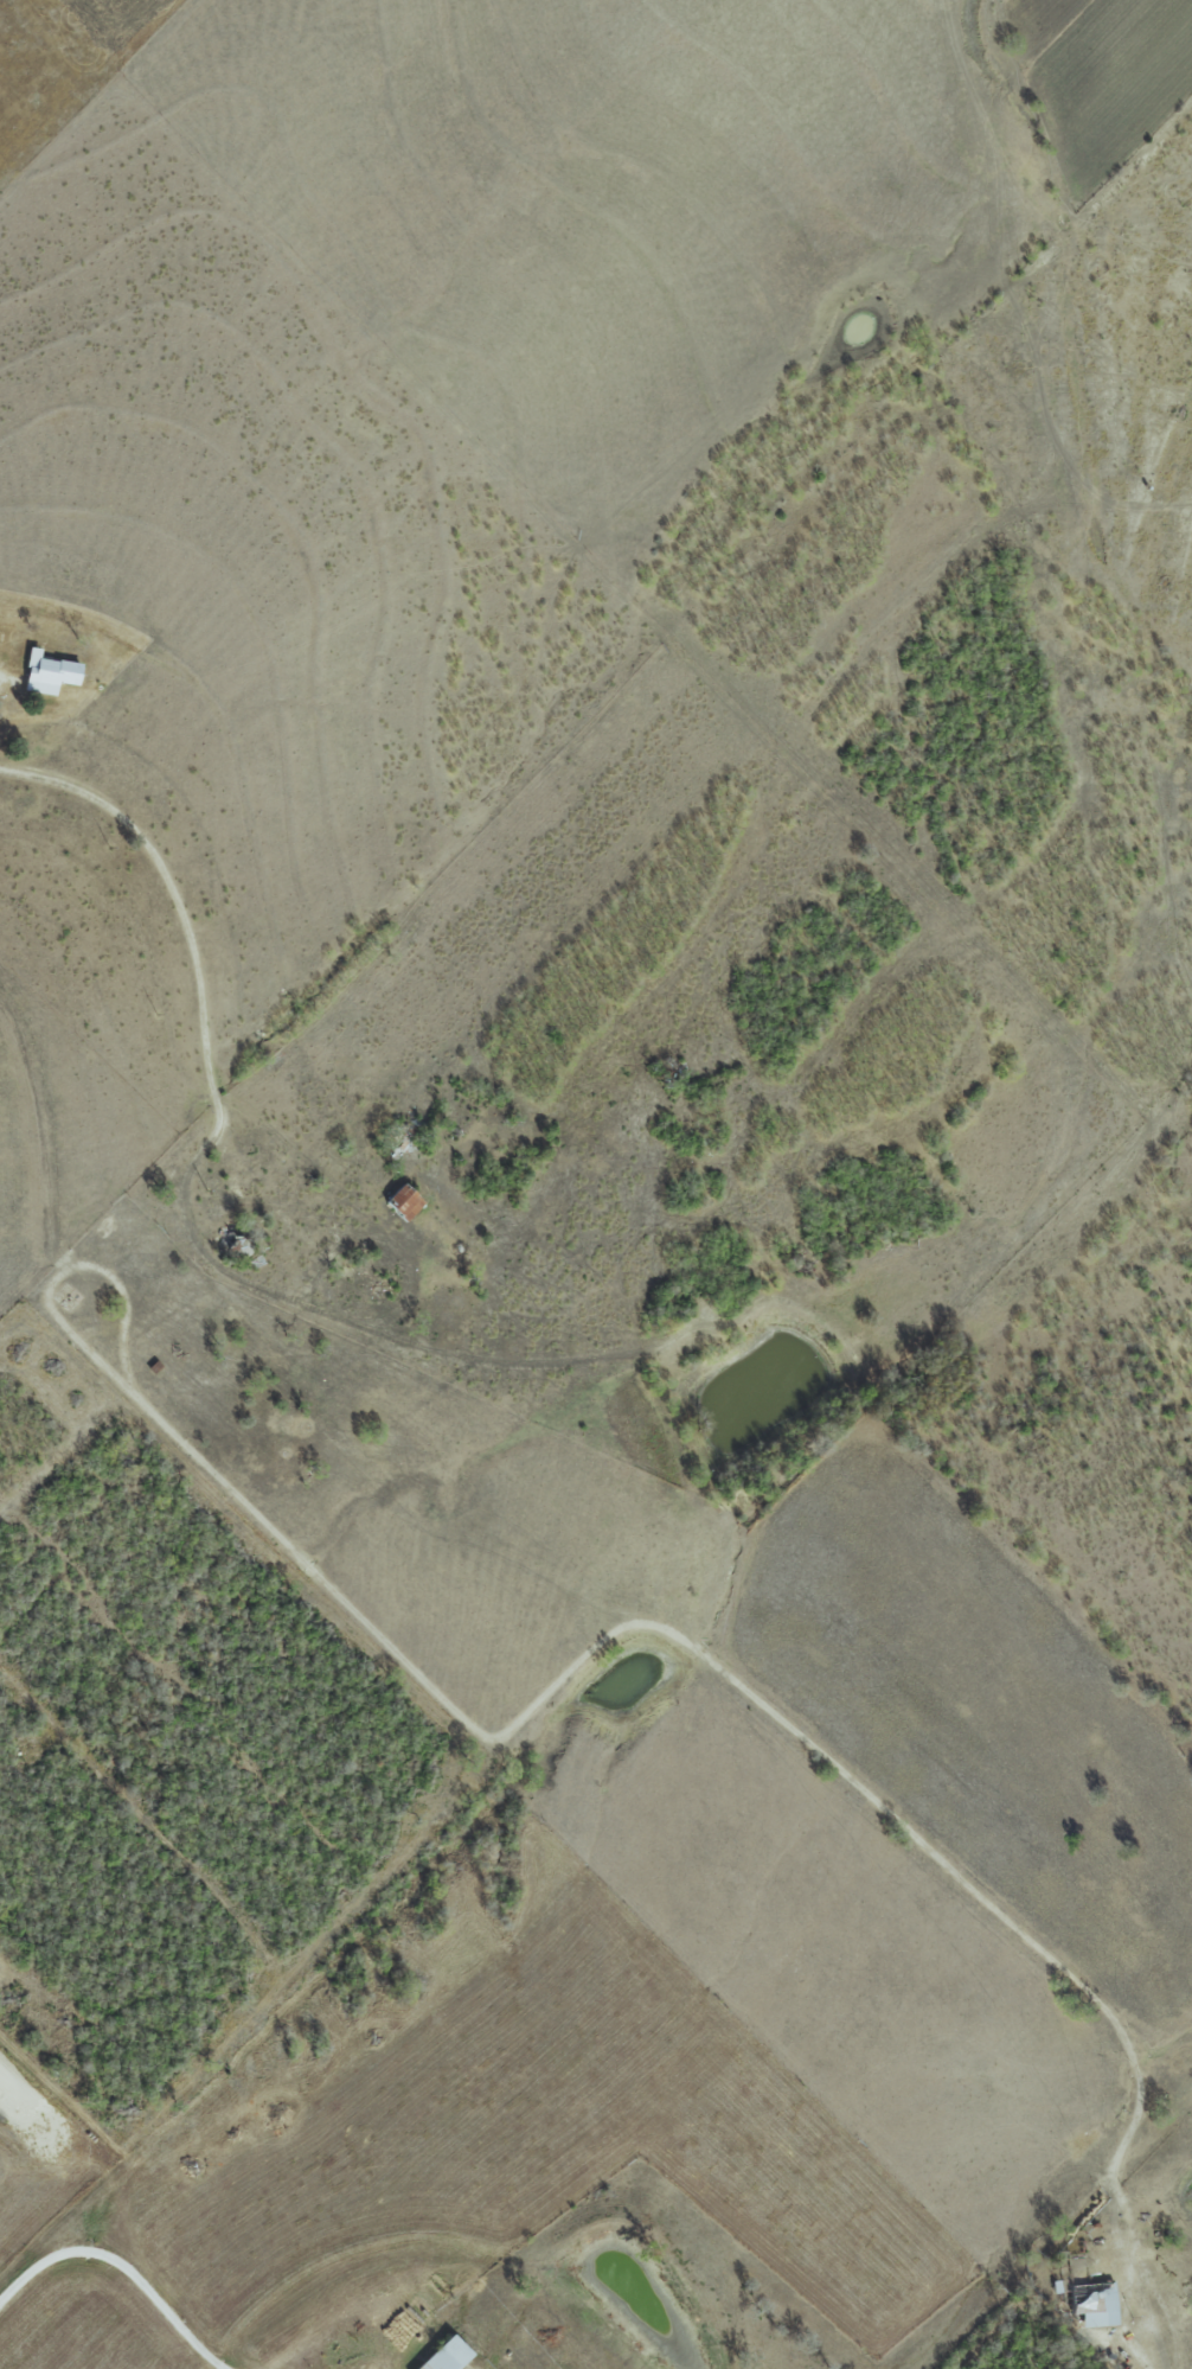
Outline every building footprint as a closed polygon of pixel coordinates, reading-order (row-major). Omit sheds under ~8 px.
[(22,690),(55,696),(57,682),(77,686),(80,664),(38,657),(39,649),(30,647),(22,690)] [(406,1221),(423,1203),(402,1183),(385,1201),(406,1221)] [(1115,2325),(1111,2282),(1082,2284),(1083,2301),(1071,2302),(1072,2314),(1080,2314),(1081,2328),(1115,2325)] [(471,2354),(452,2333),(413,2368),(456,2368),(471,2354)]
